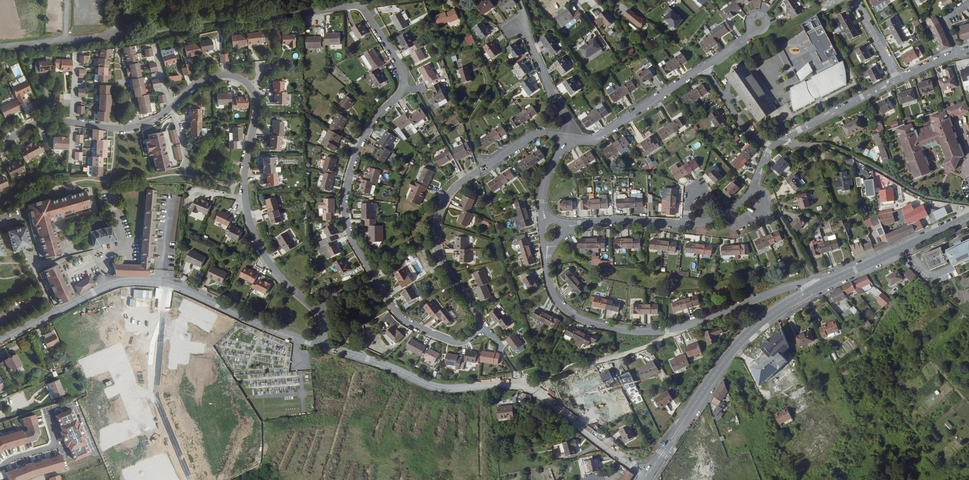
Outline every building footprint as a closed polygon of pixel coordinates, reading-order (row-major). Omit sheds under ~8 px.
[(489,0),(487,0),(477,6),(482,14),(494,7),(489,0)] [(513,0),(504,0),(499,3),(504,11),(516,4),(513,0)] [(792,20),(802,13),(794,0),(787,0),(783,3),(788,11),(787,12),(792,20)] [(884,0),(871,0),(869,1),(874,9),(885,3),(884,0)] [(736,13),(741,10),(739,7),(736,2),(719,13),(724,21),(728,18),(730,20),(735,17),(733,15),(736,13)] [(448,13),(448,12),(446,13),(445,12),(435,16),(439,26),(449,21),(450,22),(459,18),(455,9),(450,11),(450,12),(448,13)] [(639,29),(645,23),(631,11),(626,17),(639,29)] [(408,26),(401,12),(392,17),(400,31),(408,26)] [(576,24),(583,20),(579,14),(572,18),(569,12),(556,20),(562,29),(574,21),(576,24)] [(617,24),(608,13),(601,19),(602,20),(597,24),(601,30),(606,26),(609,30),(617,24)] [(843,29),(851,25),(845,14),(834,19),(838,27),(841,26),(843,29)] [(944,35),(935,18),(925,24),(927,27),(928,27),(929,28),(930,31),(931,31),(933,35),(932,36),(934,39),(933,39),(935,42),(936,42),(936,43),(940,53),(952,49),(950,45),(948,46),(944,35)] [(892,35),(901,31),(895,20),(886,24),(892,35)] [(482,39),(490,34),(483,23),(474,28),(482,39)] [(364,28),(361,24),(352,29),(359,40),(367,35),(363,28),(364,28)] [(710,34),(712,37),(716,42),(729,33),(728,33),(731,31),(726,24),(723,26),(723,25),(710,34)] [(858,37),(851,25),(843,29),(849,41),(858,37)] [(964,45),(968,43),(968,27),(960,29),(960,33),(959,34),(961,41),(963,41),(964,45)] [(907,43),(901,31),(892,35),(899,47),(907,43)] [(260,33),(246,34),(247,46),(251,45),(251,44),(255,43),(261,43),(260,33)] [(411,48),(414,46),(407,33),(398,38),(400,43),(401,42),(406,51),(411,48)] [(247,46),(246,34),(231,36),(232,47),(233,47),(234,49),(239,48),(239,46),(240,46),(247,46)] [(340,34),(325,34),(325,39),(325,45),(340,45),(340,34)] [(468,44),(474,42),(471,34),(465,37),(468,44)] [(552,57),(560,52),(549,34),(540,39),(552,57)] [(289,47),(294,47),(294,36),(282,36),(282,45),(289,44),(289,47)] [(709,51),(718,46),(716,42),(712,37),(700,45),(707,55),(710,53),(709,51)] [(321,38),(306,38),(307,49),(321,48),(321,47),(325,47),(325,45),(325,39),(321,39),(321,38)] [(578,50),(584,59),(602,48),(595,38),(578,50)] [(211,40),(199,42),(199,43),(201,52),(205,51),(206,52),(208,51),(209,50),(213,50),(211,40)] [(490,59),(498,54),(491,42),(483,47),(490,59)] [(201,52),(199,43),(184,46),(187,58),(192,57),(191,56),(194,55),(201,54),(201,52)] [(423,47),(421,43),(414,46),(411,48),(413,52),(411,54),(416,64),(426,59),(420,49),(423,47)] [(517,62),(524,57),(517,45),(510,50),(517,62)] [(135,54),(133,46),(123,47),(124,52),(124,56),(126,56),(126,59),(127,65),(129,64),(129,67),(129,68),(126,69),(127,76),(131,76),(131,77),(132,79),(131,79),(132,84),(133,92),(134,97),(136,97),(137,101),(139,109),(140,114),(150,112),(146,95),(145,95),(141,77),(140,77),(136,54),(135,54)] [(861,63),(870,59),(864,47),(855,52),(861,63)] [(110,48),(99,49),(99,58),(98,58),(97,81),(106,82),(106,80),(106,78),(110,78),(110,71),(107,71),(107,69),(107,67),(108,67),(109,63),(109,59),(110,59),(110,55),(110,48)] [(151,48),(145,49),(146,57),(153,56),(151,48)] [(377,70),(384,65),(382,62),(381,62),(373,49),(364,55),(372,67),(374,71),(377,70)] [(905,66),(917,61),(913,52),(901,58),(905,66)] [(166,56),(162,57),(164,65),(176,62),(174,54),(166,56)] [(372,67),(364,55),(361,57),(369,69),(372,67)] [(687,63),(682,55),(671,62),(676,70),(687,63)] [(51,69),(50,59),(38,60),(39,70),(41,71),(43,71),(43,70),(47,69),(51,69)] [(71,70),(72,59),(61,59),(60,69),(71,70)] [(561,78),(569,73),(562,61),(554,66),(561,78)] [(156,62),(149,64),(150,71),(157,70),(156,62)] [(665,77),(676,70),(671,62),(660,69),(665,77)] [(531,75),(524,63),(516,68),(524,80),(531,75)] [(803,82),(804,83),(814,78),(811,73),(813,72),(808,63),(797,74),(801,83),(803,82)] [(814,78),(804,83),(792,89),(792,95),(793,99),(794,103),(795,107),(795,109),(845,83),(845,79),(844,71),(842,64),(814,78)] [(745,65),(737,71),(735,72),(727,78),(759,122),(770,115),(768,112),(775,107),(745,65)] [(430,84),(437,80),(430,66),(420,71),(426,82),(428,81),(430,84)] [(463,83),(472,80),(468,68),(459,71),(463,83)] [(875,68),(866,72),(872,83),(881,79),(875,68)] [(966,69),(966,70),(961,72),(964,82),(968,81),(968,68),(966,69)] [(378,73),(377,70),(374,71),(369,75),(378,89),(386,84),(379,73),(378,73)] [(955,77),(954,78),(951,70),(945,71),(948,80),(940,82),(943,92),(958,88),(955,77)] [(649,71),(644,74),(643,72),(638,75),(640,78),(638,78),(644,86),(654,79),(649,71)] [(158,78),(152,80),(153,87),(160,86),(158,78)] [(25,80),(11,87),(16,98),(18,103),(25,100),(22,94),(22,93),(25,91),(25,92),(25,91),(30,90),(25,80)] [(570,81),(562,86),(566,94),(575,90),(570,81)] [(922,95),(935,91),(932,81),(919,85),(922,95)] [(273,82),(273,92),(274,92),(283,92),(283,82),(273,82)] [(537,94),(530,82),(522,87),(529,99),(537,94)] [(621,90),(626,98),(637,91),(632,83),(621,90)] [(429,98),(434,107),(440,103),(440,102),(445,99),(438,84),(431,88),(434,93),(435,94),(429,98)] [(111,107),(111,99),(109,99),(110,97),(110,94),(109,94),(109,89),(110,85),(99,85),(98,93),(99,93),(99,111),(98,111),(97,120),(107,122),(107,116),(108,112),(109,112),(109,109),(109,107),(111,107)] [(703,85),(692,93),(698,100),(708,93),(703,85)] [(577,93),(575,90),(566,94),(569,98),(577,93)] [(616,105),(626,98),(621,90),(610,98),(616,105)] [(901,105),(916,100),(913,91),(898,95),(901,105)] [(230,100),(230,92),(227,93),(226,94),(217,94),(217,104),(231,104),(230,100)] [(286,105),(286,93),(283,92),(274,92),(274,101),(276,101),(276,105),(286,105)] [(349,93),(347,96),(355,102),(357,100),(349,93)] [(698,100),(692,93),(682,100),(687,107),(698,100)] [(164,94),(157,95),(159,103),(166,102),(164,94)] [(347,96),(337,108),(340,110),(343,113),(346,110),(347,111),(351,106),(352,107),(355,102),(347,96)] [(21,108),(18,103),(16,98),(0,106),(0,108),(4,116),(21,108)] [(230,100),(231,104),(231,108),(247,108),(247,99),(235,99),(235,100),(230,100)] [(885,114),(894,108),(889,99),(879,104),(885,114)] [(31,102),(33,110),(40,107),(38,100),(31,102)] [(944,109),(930,114),(934,124),(915,131),(913,123),(897,129),(900,136),(899,137),(901,144),(903,144),(905,151),(906,153),(955,134),(954,133),(952,126),(949,118),(950,118),(952,117),(951,115),(955,114),(956,116),(968,111),(968,109),(965,101),(944,109)] [(533,108),(532,109),(527,112),(522,115),(527,122),(538,116),(533,108)] [(594,115),(600,123),(610,116),(605,108),(594,115)] [(191,121),(201,121),(201,109),(190,109),(190,114),(191,114),(191,117),(191,121)] [(412,124),(414,127),(426,118),(421,109),(408,119),(412,124)] [(722,125),(725,129),(729,126),(725,121),(724,122),(717,112),(710,117),(717,128),(722,125)] [(338,114),(328,129),(329,129),(331,130),(337,134),(339,131),(340,132),(347,120),(338,114)] [(412,124),(408,119),(405,115),(395,122),(401,131),(412,124)] [(516,130),(527,122),(522,115),(511,122),(516,130)] [(589,130),(600,123),(594,115),(584,123),(589,130)] [(445,123),(448,129),(460,124),(457,117),(445,123)] [(671,125),(676,133),(687,126),(682,118),(671,125)] [(849,135),(865,128),(860,118),(844,126),(849,135)] [(889,123),(892,128),(899,125),(897,120),(889,123)] [(191,121),(190,121),(190,136),(201,136),(201,128),(201,121),(191,121)] [(272,122),(272,136),(281,136),(282,136),(282,122),(272,122)] [(874,134),(885,130),(881,122),(875,124),(877,127),(872,129),(874,134)] [(666,140),(676,133),(671,125),(661,133),(666,140)] [(231,140),(228,140),(228,149),(235,149),(235,140),(241,140),(241,127),(231,127),(231,140)] [(91,165),(91,175),(101,175),(101,156),(105,156),(106,139),(101,139),(101,129),(91,128),(91,138),(96,139),(96,156),(92,156),(91,165)] [(492,134),(497,142),(508,135),(503,128),(492,134)] [(179,143),(175,129),(170,131),(170,134),(169,134),(172,144),(174,144),(179,143)] [(341,137),(337,134),(331,130),(327,136),(326,135),(321,143),(334,152),(337,147),(335,146),(334,145),(335,142),(337,144),(341,137)] [(155,172),(157,171),(168,169),(165,151),(163,151),(163,148),(164,147),(161,132),(148,134),(149,138),(145,139),(148,155),(152,155),(155,172)] [(379,144),(383,147),(388,150),(396,138),(387,132),(379,144)] [(486,149),(497,142),(492,134),(481,141),(486,149)] [(956,137),(955,134),(906,153),(907,155),(909,162),(908,163),(911,170),(912,170),(915,177),(922,175),(921,172),(923,171),(924,174),(930,172),(927,164),(929,164),(926,156),(925,156),(922,149),(941,143),(946,157),(944,163),(955,169),(959,160),(965,157),(960,144),(959,145),(956,137)] [(52,148),(67,148),(67,137),(63,137),(63,136),(56,136),(56,137),(52,136),(52,148)] [(272,136),(269,136),(269,145),(271,145),(271,150),(281,150),(281,136),(272,136)] [(736,146),(741,141),(738,138),(733,143),(736,146)] [(626,139),(616,146),(621,153),(631,146),(626,139)] [(644,147),(645,148),(641,151),(645,156),(660,146),(655,139),(644,147)] [(19,150),(24,160),(41,152),(37,143),(36,141),(31,143),(27,145),(22,148),(19,150)] [(458,161),(472,153),(467,143),(452,151),(458,161)] [(175,161),(181,160),(182,158),(181,152),(180,146),(175,147),(172,148),(175,161)] [(621,153),(616,146),(605,153),(610,160),(621,153)] [(660,146),(645,156),(647,160),(663,150),(660,146)] [(743,157),(749,163),(758,154),(750,146),(744,151),(747,153),(743,157)] [(384,164),(392,153),(388,150),(383,147),(375,158),(384,164)] [(884,163),(890,161),(889,159),(885,147),(879,149),(884,163)] [(450,161),(453,159),(448,150),(445,152),(445,153),(435,159),(439,168),(450,162),(450,161)] [(531,160),(536,168),(546,161),(541,154),(531,160)] [(581,161),(587,168),(597,161),(592,154),(581,161)] [(788,161),(791,158),(787,155),(783,159),(784,160),(776,168),(783,174),(787,170),(792,166),(788,161)] [(261,158),(262,174),(266,174),(274,173),(273,168),(274,167),(274,163),(273,163),(273,157),(261,158)] [(334,176),(335,176),(336,172),(334,172),(337,160),(327,157),(323,169),(329,170),(328,174),(334,176)] [(749,163),(743,157),(739,161),(737,159),(732,164),(734,165),(734,166),(740,172),(749,163)] [(853,168),(855,160),(847,158),(845,166),(853,168)] [(4,166),(10,177),(24,169),(19,159),(4,166)] [(525,175),(536,168),(531,160),(520,168),(525,175)] [(576,175),(587,168),(581,161),(571,168),(576,175)] [(695,161),(684,167),(689,175),(700,169),(695,161)] [(672,171),(678,182),(689,175),(684,167),(680,170),(678,167),(672,171)] [(373,183),(378,184),(381,171),(369,168),(365,181),(373,183)] [(426,188),(427,188),(433,172),(424,169),(417,184),(425,188),(426,188)] [(722,179),(713,169),(706,175),(716,185),(722,179)] [(849,175),(847,176),(846,171),(838,173),(839,181),(835,182),(837,189),(843,187),(844,191),(849,190),(848,186),(852,185),(851,179),(849,180),(849,175)] [(328,174),(320,172),(319,175),(323,176),(319,189),(329,192),(334,176),(328,174)] [(274,173),(266,174),(266,182),(268,182),(268,186),(277,186),(276,173),(274,173)] [(501,180),(506,188),(516,181),(511,173),(501,180)] [(796,175),(804,186),(807,184),(798,174),(796,175)] [(793,186),(797,191),(804,186),(796,175),(789,181),(793,186)] [(875,195),(873,179),(865,180),(866,188),(862,188),(862,196),(867,195),(867,196),(875,195)] [(373,183),(365,181),(361,180),(359,189),(361,191),(361,192),(370,195),(370,194),(372,186),(373,183)] [(495,195),(506,188),(501,180),(490,188),(495,195)] [(425,188),(417,184),(412,182),(410,186),(413,187),(407,200),(419,205),(421,200),(420,200),(421,197),(422,198),(424,192),(423,192),(425,188)] [(733,183),(724,193),(731,199),(740,190),(733,183)] [(139,255),(138,264),(148,265),(148,257),(150,257),(154,210),(152,210),(154,190),(145,189),(142,221),(139,255)] [(32,204),(37,223),(49,220),(49,217),(50,215),(52,214),(53,216),(89,206),(85,190),(48,200),(32,204)] [(669,190),(668,202),(677,203),(678,191),(669,190)] [(883,204),(895,202),(893,190),(880,192),(883,204)] [(802,209),(811,206),(807,194),(798,197),(800,202),(802,209)] [(35,223),(37,223),(32,204),(48,200),(48,198),(27,203),(28,206),(33,224),(35,223)] [(206,215),(211,205),(195,198),(190,211),(195,213),(197,210),(206,215)] [(278,210),(279,210),(275,198),(266,200),(268,206),(268,208),(267,208),(269,213),(278,210)] [(464,212),(469,214),(475,202),(465,198),(461,206),(460,205),(458,209),(464,212)] [(322,222),(331,221),(330,214),(334,214),(334,199),(324,199),(324,203),(318,204),(318,209),(324,209),(324,215),(322,215),(322,222)] [(608,201),(595,202),(596,211),(609,210),(608,201)] [(631,210),(631,201),(619,202),(619,210),(631,210)] [(644,201),(631,201),(631,210),(644,210),(644,201)] [(583,202),(583,211),(596,211),(595,202),(583,202)] [(676,216),(677,203),(668,202),(664,202),(663,215),(676,216)] [(524,203),(515,206),(519,218),(528,215),(524,203)] [(561,213),(574,212),(573,203),(560,204),(561,213)] [(365,221),(374,220),(373,205),(362,205),(362,221),(365,221)] [(911,205),(903,208),(904,210),(904,215),(907,221),(910,220),(916,233),(923,229),(919,220),(929,215),(925,208),(924,206),(914,211),(911,205)] [(39,257),(44,256),(35,223),(33,224),(28,206),(25,207),(39,257)] [(925,208),(929,215),(931,218),(934,215),(938,210),(925,208)] [(268,213),(269,218),(270,218),(271,219),(271,220),(272,225),(273,225),(281,223),(280,218),(280,216),(278,210),(269,213),(268,213)] [(904,215),(904,210),(897,211),(903,223),(904,223),(905,227),(898,230),(903,239),(916,233),(910,220),(907,221),(904,215)] [(229,224),(232,218),(229,216),(229,215),(219,211),(215,220),(227,226),(229,224)] [(468,228),(473,216),(469,214),(464,212),(458,224),(468,228)] [(895,223),(891,213),(878,216),(883,226),(895,223)] [(532,227),(528,215),(519,218),(523,230),(532,227)] [(791,224),(798,231),(807,222),(801,215),(797,219),(791,224)] [(891,244),(883,228),(883,226),(878,216),(870,219),(873,227),(876,225),(884,241),(874,246),(876,251),(891,245),(891,244)] [(49,220),(37,223),(35,223),(44,256),(61,254),(51,219),(49,220)] [(376,227),(375,220),(374,220),(365,221),(365,227),(369,227),(369,241),(382,241),(382,227),(376,227)] [(25,223),(7,227),(12,248),(17,247),(25,245),(30,244),(29,242),(25,223)] [(227,226),(224,233),(228,235),(227,236),(237,241),(241,231),(232,227),(232,226),(229,224),(227,226)] [(109,225),(87,231),(91,245),(113,241),(109,225)] [(883,228),(891,244),(903,239),(898,230),(892,233),(888,225),(883,228)] [(0,229),(0,241),(2,249),(3,249),(3,250),(12,248),(7,227),(0,229)] [(332,243),(336,241),(334,237),(336,236),(332,227),(322,231),(326,240),(319,243),(321,248),(332,243)] [(783,241),(779,232),(768,238),(772,247),(783,241)] [(283,250),(285,253),(294,248),(285,233),(276,239),(279,243),(280,242),(284,249),(283,250)] [(849,240),(857,259),(871,253),(872,254),(876,251),(874,246),(870,237),(870,233),(849,240)] [(823,237),(825,243),(828,252),(840,247),(837,239),(830,241),(829,238),(828,235),(823,237)] [(518,238),(523,255),(532,253),(528,240),(527,240),(526,236),(518,238)] [(761,252),(772,247),(768,238),(756,243),(761,252)] [(948,256),(950,260),(953,267),(968,259),(968,239),(946,251),(947,253),(948,256)] [(466,252),(467,240),(457,240),(457,251),(461,252),(466,252)] [(581,250),(594,250),(594,241),(581,241),(581,250)] [(607,250),(607,241),(594,241),(594,250),(607,250)] [(617,250),(629,250),(629,241),(617,241),(617,250)] [(642,250),(642,241),(629,241),(629,250),(642,250)] [(652,250),(665,252),(666,242),(653,241),(652,250)] [(678,253),(678,244),(666,242),(665,252),(678,253)] [(332,243),(321,248),(323,253),(327,251),(330,259),(339,254),(336,247),(334,247),(332,243)] [(825,243),(817,245),(812,247),(815,256),(828,252),(825,243)] [(700,255),(701,246),(689,245),(688,254),(700,255)] [(714,247),(701,246),(700,255),(702,256),(710,256),(713,257),(714,247)] [(749,246),(736,247),(737,257),(750,256),(749,246)] [(724,258),(725,257),(732,257),(737,257),(736,247),(724,248),(724,258)] [(929,250),(930,252),(924,254),(925,256),(930,268),(946,262),(944,256),(943,255),(940,248),(932,251),(931,250),(929,250)] [(205,257),(189,250),(185,260),(200,267),(205,257)] [(471,265),(471,252),(466,252),(461,252),(461,264),(471,265)] [(536,265),(532,253),(523,255),(527,268),(536,265)] [(345,268),(341,261),(333,266),(341,279),(349,275),(348,273),(350,272),(347,267),(345,268)] [(57,263),(42,270),(50,288),(53,294),(57,303),(64,299),(72,296),(71,294),(57,263)] [(110,263),(113,275),(147,276),(148,265),(138,264),(110,263)] [(226,273),(211,266),(207,276),(221,283),(226,273)] [(254,281),(257,276),(253,274),(254,272),(244,267),(239,277),(253,284),(254,281)] [(570,269),(563,276),(571,286),(578,280),(570,269)] [(42,270),(37,272),(45,290),(50,288),(42,270)] [(904,278),(898,270),(888,277),(893,285),(904,278)] [(912,282),(918,277),(911,270),(906,275),(912,282)] [(413,284),(405,271),(395,276),(403,290),(413,284)] [(487,287),(490,285),(484,272),(474,275),(480,289),(487,287)] [(73,285),(77,294),(93,283),(87,275),(73,284),(73,285)] [(867,276),(853,282),(857,290),(872,283),(867,276)] [(530,292),(538,287),(531,277),(524,281),(530,292)] [(586,289),(578,280),(571,286),(579,295),(586,289)] [(253,284),(250,288),(264,295),(269,286),(268,286),(269,285),(264,283),(264,284),(261,283),(258,281),(257,283),(254,281),(253,284)] [(853,282),(843,287),(847,295),(857,290),(853,282)] [(491,299),(487,287),(480,289),(477,291),(482,303),(491,299)] [(836,303),(848,298),(847,295),(843,287),(831,293),(836,303)] [(419,301),(411,288),(402,294),(405,297),(410,306),(419,301)] [(887,304),(891,301),(883,293),(878,298),(885,306),(887,304)] [(48,296),(52,306),(57,303),(53,294),(48,296)] [(596,303),(608,307),(610,298),(598,295),(596,303)] [(620,310),(623,301),(610,298),(608,307),(620,310)] [(688,299),(688,307),(701,306),(701,298),(688,299)] [(676,308),(688,307),(688,299),(675,300),(676,308)] [(848,303),(850,301),(849,299),(847,301),(848,302),(846,303),(851,309),(850,309),(839,315),(843,321),(861,314),(854,305),(851,308),(848,303)] [(431,315),(429,316),(432,320),(436,317),(440,313),(433,303),(425,309),(431,315)] [(634,312),(648,313),(648,304),(635,304),(634,312)] [(648,304),(648,313),(660,313),(660,304),(648,304)] [(536,308),(532,316),(543,322),(547,314),(536,308)] [(449,315),(446,309),(440,313),(436,317),(440,322),(442,321),(447,327),(455,321),(449,315)] [(499,324),(504,320),(497,311),(490,316),(497,326),(499,324)] [(559,320),(547,314),(543,322),(555,328),(559,320)] [(512,327),(506,319),(504,320),(499,324),(505,332),(512,327)] [(823,327),(819,329),(821,333),(823,339),(828,337),(827,335),(832,333),(839,331),(835,321),(823,326),(823,327)] [(576,339),(581,332),(570,326),(566,334),(572,337),(576,339)] [(723,333),(721,328),(708,333),(705,334),(709,346),(718,343),(716,336),(723,333)] [(391,329),(385,335),(396,345),(403,338),(398,333),(396,335),(391,329)] [(528,343),(519,332),(511,338),(520,349),(528,343)] [(581,332),(576,339),(573,344),(578,347),(581,342),(588,346),(590,342),(595,345),(599,338),(594,335),(592,338),(581,332)] [(799,338),(802,346),(814,341),(811,333),(810,332),(806,333),(803,335),(803,336),(799,338)] [(57,333),(46,338),(49,346),(60,341),(57,333)] [(424,352),(426,348),(411,341),(406,350),(421,358),(424,352)] [(699,344),(686,349),(690,359),(703,354),(699,344)] [(789,357),(793,356),(789,347),(785,349),(785,347),(772,353),(776,364),(789,359),(789,357)] [(427,353),(424,352),(421,358),(434,365),(439,355),(429,350),(427,353)] [(18,353),(7,359),(7,360),(3,362),(5,366),(9,364),(11,369),(23,363),(18,353)] [(461,361),(459,372),(463,373),(464,364),(475,366),(476,355),(466,354),(465,358),(462,358),(461,361)] [(498,367),(499,357),(495,356),(482,354),(481,365),(498,367)] [(455,372),(459,372),(461,361),(458,361),(458,358),(446,356),(444,367),(456,369),(455,372)] [(674,372),(679,369),(685,367),(689,366),(685,356),(670,362),(674,372)] [(648,364),(648,365),(639,370),(645,379),(659,371),(653,361),(648,364)] [(612,369),(604,373),(608,382),(616,378),(612,369)] [(631,387),(635,385),(629,372),(620,376),(626,387),(630,385),(631,387)] [(658,375),(661,381),(666,379),(663,372),(658,375)] [(593,375),(583,379),(588,391),(598,387),(593,375)] [(604,386),(608,384),(604,376),(600,378),(604,386)] [(59,379),(49,383),(55,398),(65,394),(59,379)] [(721,402),(728,392),(724,381),(719,388),(713,396),(716,398),(713,402),(712,404),(717,408),(714,412),(717,417),(723,425),(727,422),(726,421),(723,417),(721,413),(726,406),(721,402)] [(673,401),(668,392),(655,399),(660,408),(673,401)] [(524,403),(531,402),(531,396),(523,393),(524,403)] [(623,410),(616,393),(611,395),(612,399),(607,402),(609,406),(607,407),(610,416),(623,410)] [(513,406),(498,407),(499,416),(499,419),(508,418),(509,420),(515,419),(515,417),(513,406)] [(721,413),(723,417),(726,421),(728,417),(733,411),(726,406),(721,413)] [(781,416),(782,417),(782,418),(783,417),(787,415),(783,406),(771,412),(773,417),(774,419),(780,417),(781,416)] [(73,408),(57,415),(63,430),(62,431),(68,446),(70,445),(76,459),(91,453),(90,451),(91,450),(86,438),(88,437),(82,422),(80,422),(78,418),(78,419),(73,408)] [(37,416),(24,420),(26,427),(28,427),(29,431),(25,432),(24,430),(0,438),(0,455),(7,450),(37,441),(41,434),(38,424),(39,423),(37,416)] [(627,443),(636,438),(631,427),(621,431),(627,443)] [(718,443),(714,433),(703,437),(707,447),(718,443)] [(689,443),(692,453),(701,449),(697,438),(694,439),(695,441),(693,442),(689,443)] [(577,445),(581,445),(580,439),(566,441),(569,455),(578,452),(577,445)] [(33,476),(57,469),(54,460),(52,460),(48,461),(47,458),(44,459),(43,458),(38,459),(39,461),(35,462),(36,465),(32,466),(27,467),(27,466),(8,473),(10,479),(22,479),(33,476)] [(598,459),(588,460),(590,472),(600,471),(598,459)] [(633,476),(628,471),(627,472),(619,479),(630,479),(633,476)]
